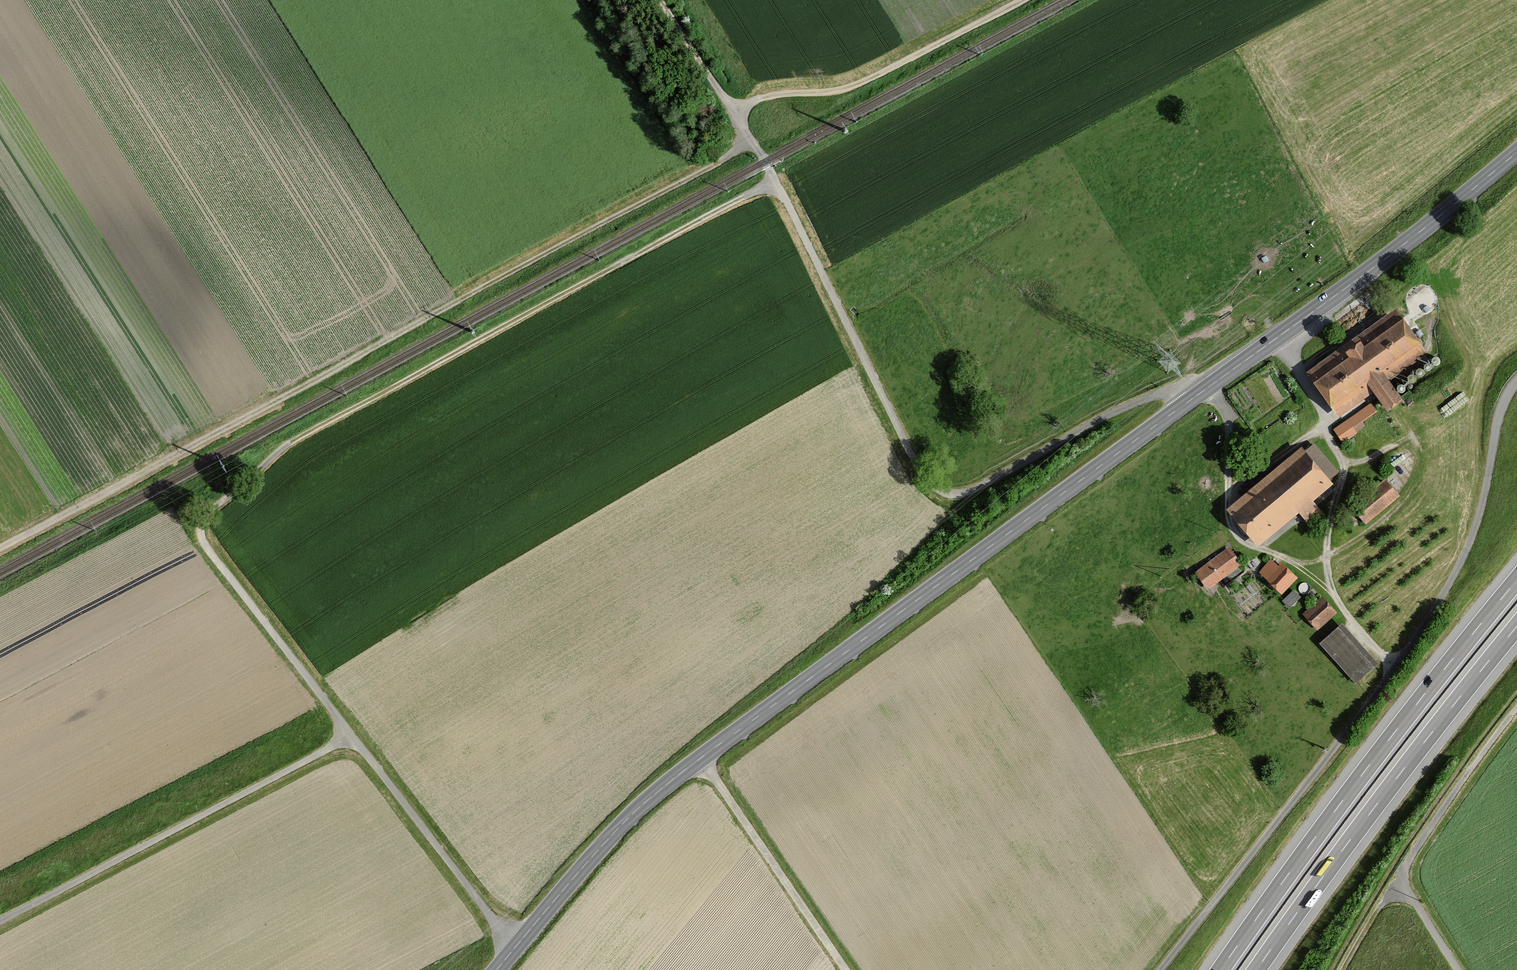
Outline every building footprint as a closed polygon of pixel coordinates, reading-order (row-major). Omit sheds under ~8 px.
[(1424,355),(1390,308),(1303,371),(1338,419),(1370,395),(1381,411),(1397,399),(1385,383),(1424,355)] [(1375,413),(1370,405),(1332,429),(1342,444),(1367,428),(1362,422),(1375,413)] [(1305,455),(1300,449),(1229,509),(1257,543),(1296,510),(1310,527),(1322,516),(1309,501),(1329,485),(1325,480),(1335,471),(1314,446),(1305,455)] [(1396,497),(1381,479),(1347,508),(1361,526),(1396,497)] [(1238,567),(1226,549),(1192,572),(1204,590),(1238,567)] [(1295,579),(1277,562),(1274,565),(1270,561),(1257,574),(1278,595),(1295,579)] [(1298,599),(1293,592),(1280,603),(1286,609),(1298,599)] [(1335,615),(1318,597),(1300,615),(1317,633),(1335,615)] [(1374,663),(1339,624),(1317,644),(1352,683),(1374,663)]
